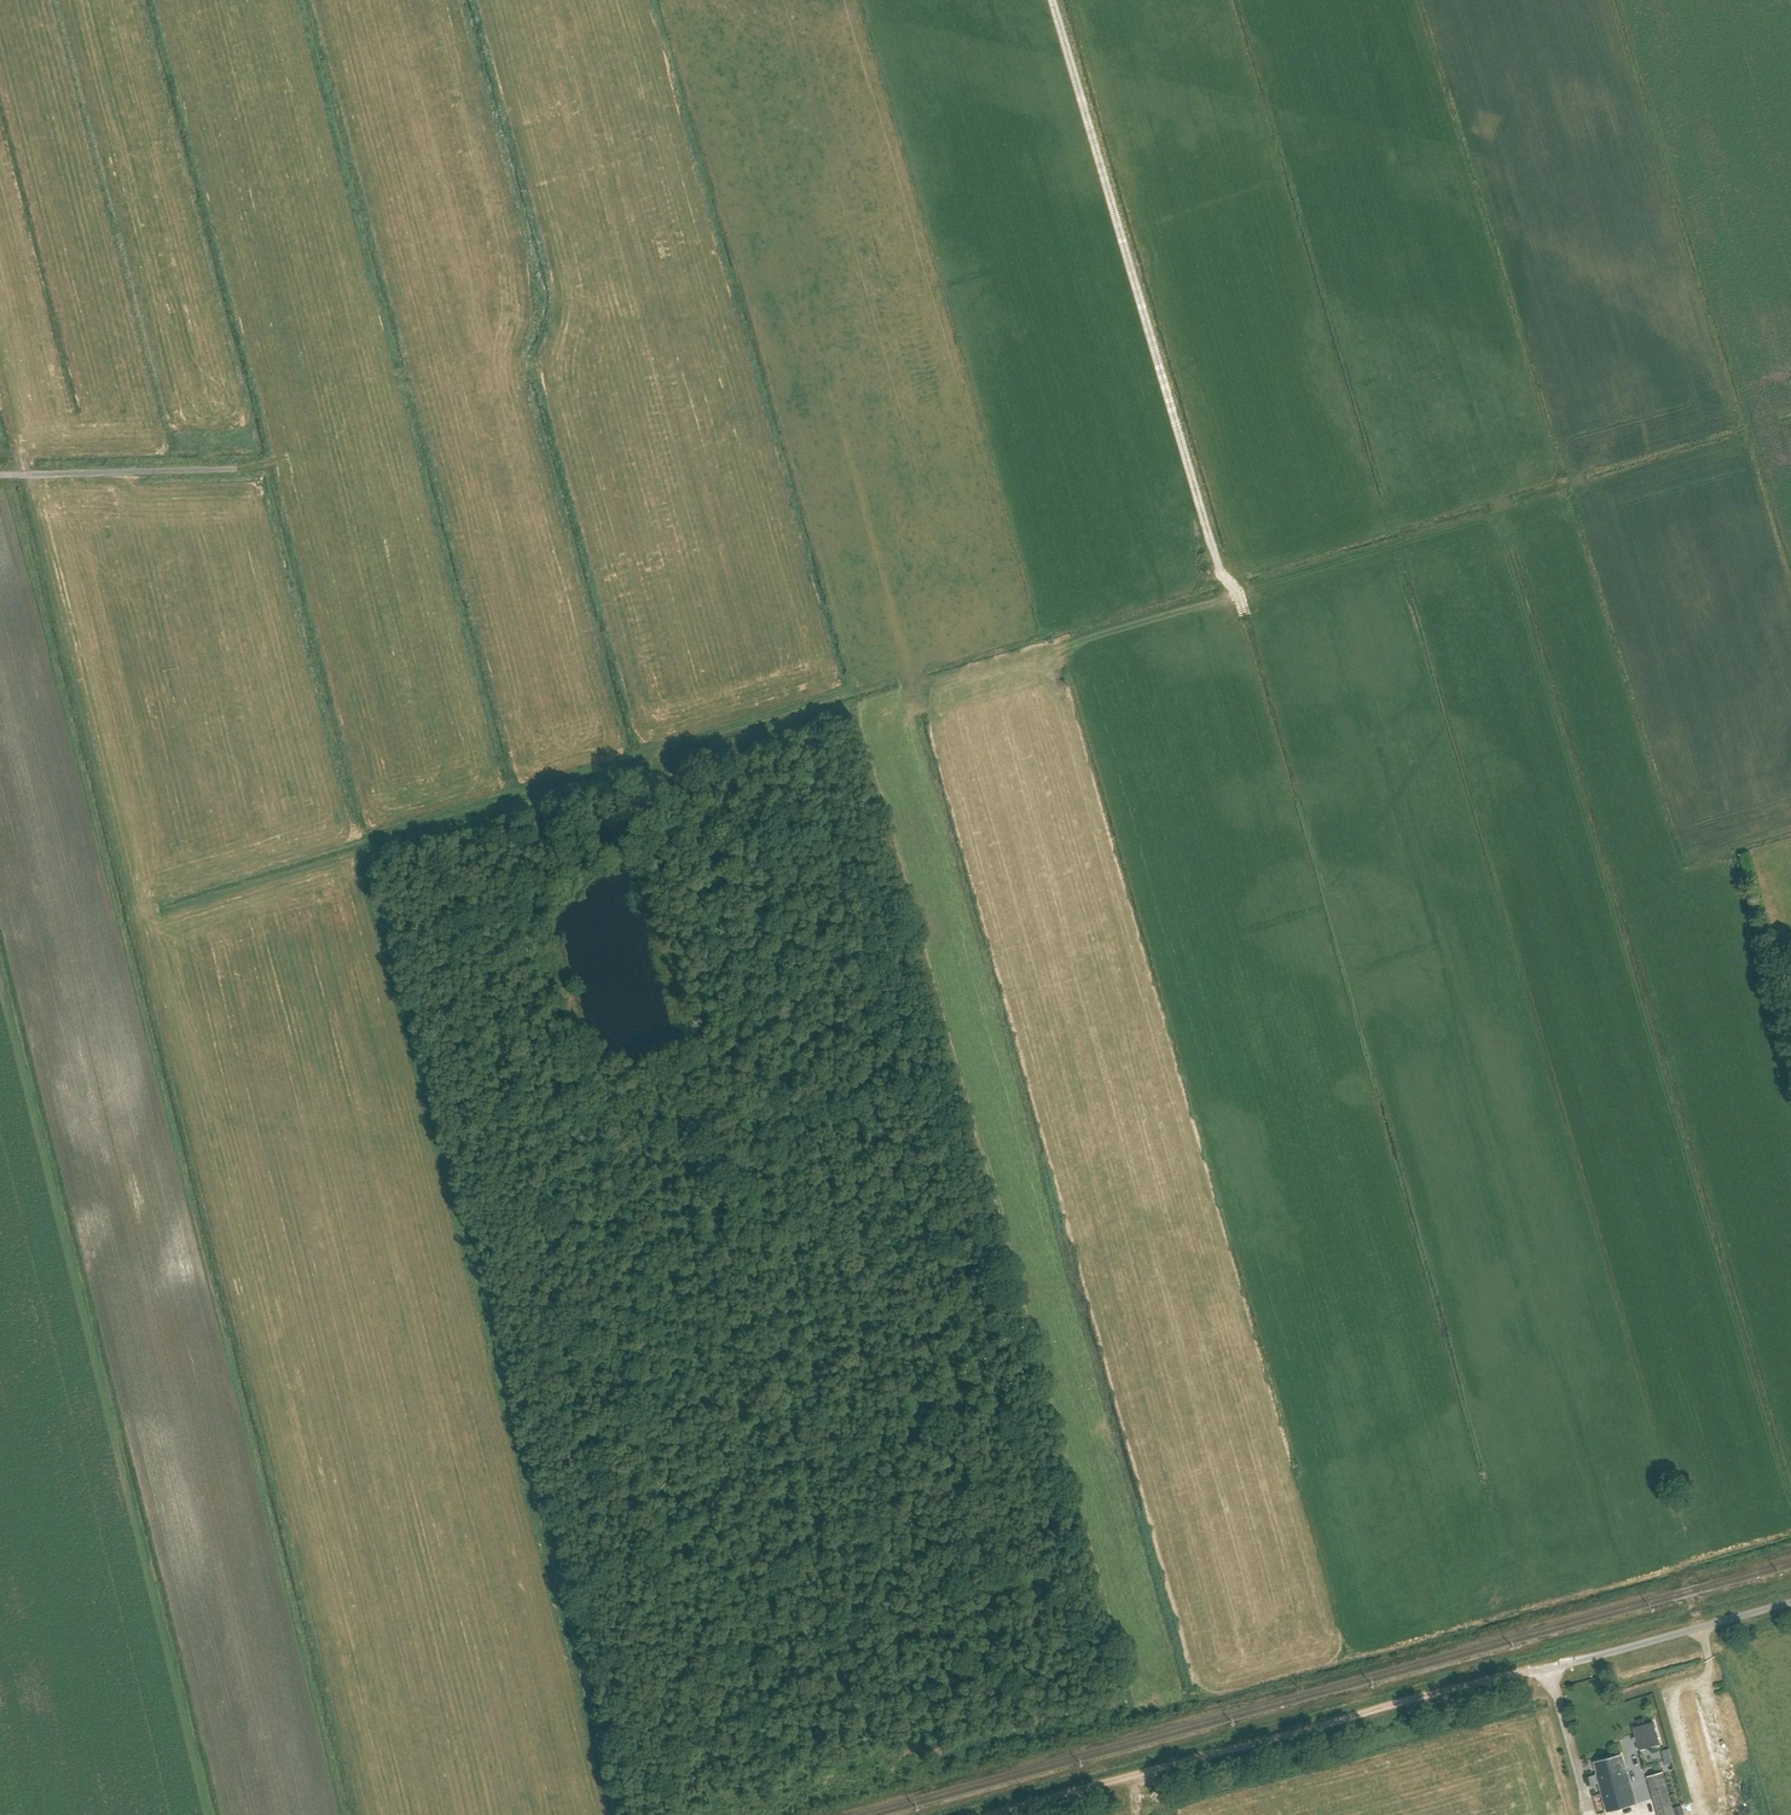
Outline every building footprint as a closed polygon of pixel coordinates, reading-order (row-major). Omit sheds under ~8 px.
[(1634,1727),(1640,1749),(1661,1744),(1655,1721),(1634,1727)] [(1669,1749),(1662,1751),(1664,1758),(1671,1756),(1669,1749)] [(1605,1812),(1635,1804),(1627,1773),(1624,1774),(1619,1755),(1594,1762),(1597,1774),(1595,1775),(1605,1812)] [(1663,1773),(1648,1778),(1658,1814),(1675,1814),(1663,1773)] [(1673,1808),(1675,1814),(1684,1813),(1682,1806),(1673,1808)]
